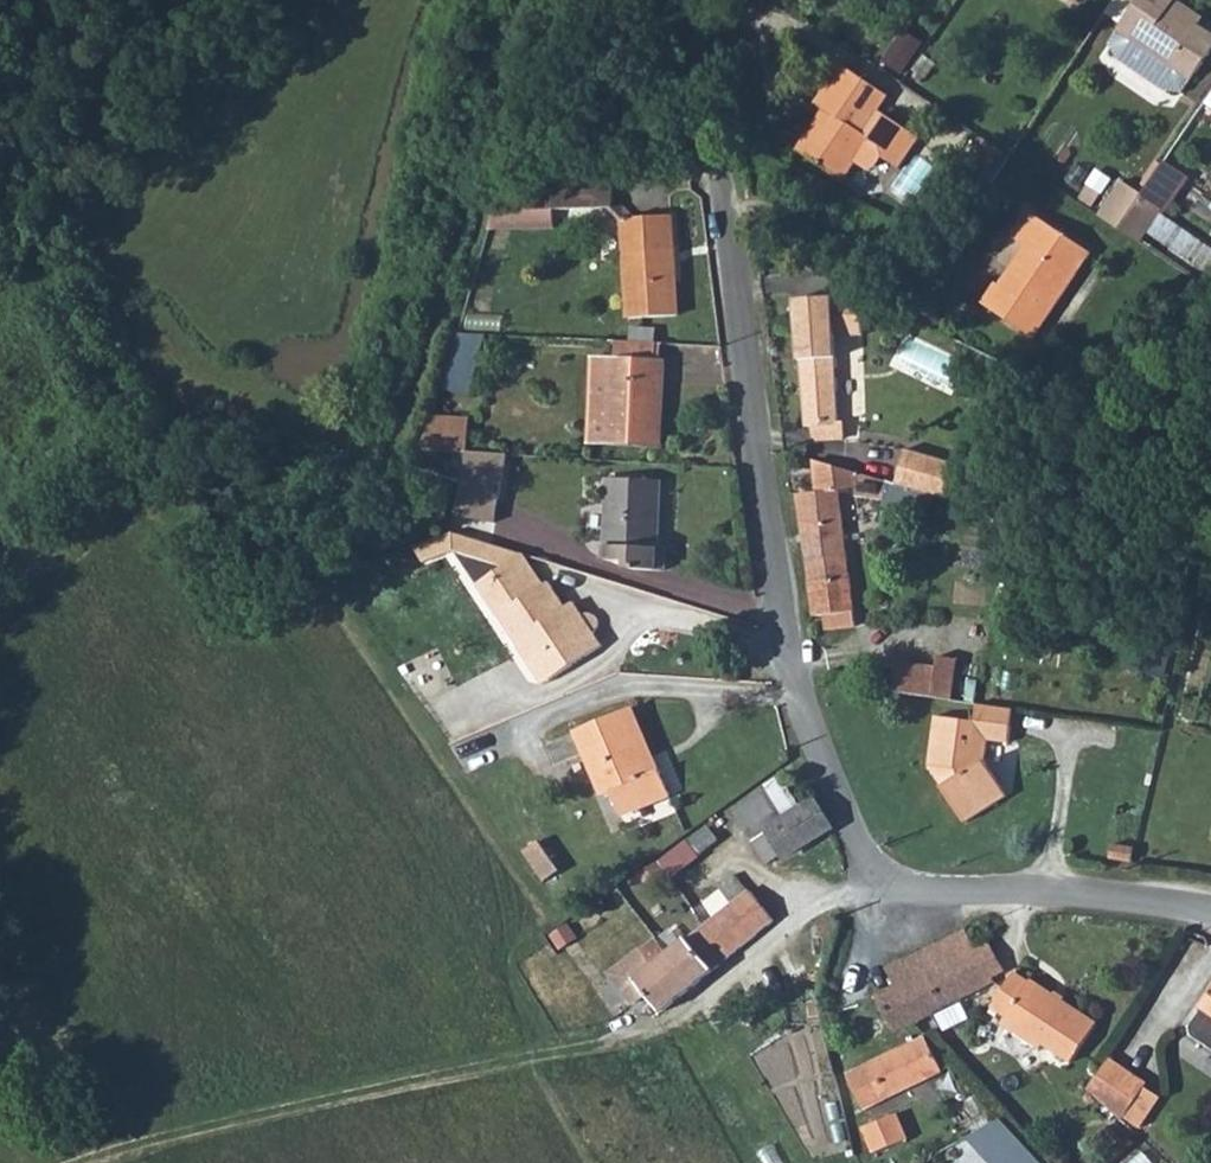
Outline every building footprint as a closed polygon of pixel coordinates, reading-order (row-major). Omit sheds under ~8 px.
[(1138,0),(1114,0),(1104,16),(1121,27),(1138,0)] [(1175,0),(1138,0),(1121,27),(1194,76),(1210,50),(1210,28),(1202,21),(1173,3),(1175,0)] [(1202,21),(1206,13),(1186,0),(1175,0),(1173,3),(1202,21)] [(922,51),(905,40),(886,70),(902,81),(922,51)] [(893,116),(901,104),(855,73),(826,117),(834,124),(812,158),(858,188),(871,171),(878,177),(889,175),(897,164),(914,175),(935,143),(903,122),(898,131),(888,124),(893,116)] [(893,116),(888,124),(898,131),(903,122),(893,116)] [(1146,194),(1124,228),(1135,236),(1145,242),(1167,208),(1171,210),(1193,175),(1168,159),(1146,194)] [(1106,217),(1124,228),(1146,194),(1127,182),(1106,217)] [(528,217),(527,203),(551,203),(552,217),(610,215),(610,192),(510,194),(511,217),(528,217)] [(528,217),(552,217),(551,203),(527,203),(528,217)] [(985,300),(1038,335),(1094,251),(1035,213),(1018,238),(1029,246),(1013,269),(1018,273),(1008,288),(998,282),(985,300)] [(627,228),(627,326),(674,326),(674,228),(627,228)] [(790,299),(800,412),(801,423),(804,424),(812,424),(814,431),(815,434),(819,436),(828,438),(846,436),(845,418),(837,418),(831,333),(859,330),(858,309),(829,296),(790,299)] [(454,335),(436,395),(468,402),(471,391),(448,387),(459,336),(454,335)] [(448,387),(471,391),(482,340),(459,336),(448,387)] [(608,357),(609,370),(661,370),(661,353),(609,348),(608,357)] [(1048,379),(1064,386),(1072,369),(1056,362),(1048,379)] [(609,370),(590,369),(592,450),(609,450),(609,370)] [(609,370),(609,450),(654,450),(654,419),(661,419),(661,370),(609,370)] [(421,445),(471,450),(473,421),(429,417),(421,445)] [(416,463),(453,481),(451,519),(489,521),(494,452),(471,450),(421,445),(416,463)] [(792,453),(807,586),(845,582),(836,490),(834,469),(792,453)] [(888,490),(939,509),(952,474),(902,455),(888,490)] [(847,474),(843,487),(870,497),(875,484),(847,474)] [(613,486),(613,572),(634,573),(635,580),(661,580),(661,486),(613,486)] [(450,530),(441,533),(452,550),(458,559),(465,554),(482,577),(475,582),(496,614),(508,605),(525,629),(520,632),(550,675),(601,640),(592,627),(596,623),(597,620),(597,617),(596,614),(592,609),(590,608),(586,608),(584,608),(580,609),(571,597),(564,602),(559,605),(554,597),(558,594),(547,577),(542,580),(525,557),(487,544),(450,530)] [(452,550),(441,533),(414,542),(410,543),(421,559),(452,550)] [(458,559),(475,582),(482,577),(465,554),(458,559)] [(807,586),(810,616),(817,616),(819,632),(849,628),(845,582),(807,586)] [(564,602),(558,594),(554,597),(559,605),(564,602)] [(508,605),(496,614),(543,680),(550,675),(520,632),(525,629),(508,605)] [(937,700),(954,703),(960,663),(943,661),(941,671),(937,700)] [(896,695),(937,700),(941,671),(900,666),(896,695)] [(621,699),(648,762),(657,759),(630,695),(621,699)] [(621,699),(572,719),(599,783),(607,780),(617,804),(667,782),(657,759),(648,762),(621,699)] [(932,770),(940,770),(948,785),(944,788),(966,824),(1007,799),(987,765),(989,742),(1011,745),(1017,711),(982,707),(979,724),(940,719),(932,770)] [(932,770),(944,788),(948,785),(940,770),(932,770)] [(791,815),(807,842),(830,829),(815,802),(791,815)] [(749,839),(765,865),(784,854),(785,856),(807,842),(791,815),(749,839)] [(679,833),(689,848),(715,831),(705,816),(679,833)] [(1115,847),(1127,849),(1128,843),(1116,840),(1115,847)] [(1125,858),(1105,857),(1104,869),(1124,871),(1125,858)] [(658,957),(683,990),(771,922),(745,890),(658,957)] [(883,971),(893,989),(913,1027),(969,1000),(993,989),(990,984),(977,959),(971,947),(963,931),(883,971)] [(624,983),(657,958),(654,953),(648,943),(603,977),(626,1006),(636,999),(624,983)] [(988,953),(977,959),(990,984),(1001,978),(988,953)] [(624,983),(636,999),(644,993),(657,1010),(683,990),(658,957),(657,958),(624,983)] [(985,1025),(1020,1048),(1023,1045),(1030,1049),(1028,1053),(1054,1068),(1056,1065),(1072,1075),(1095,1039),(1078,1028),(1067,1022),(1071,1015),(1045,998),(1042,1002),(1011,982),(985,1025)] [(893,989),(876,998),(894,1035),(913,1027),(893,989)] [(1210,1057),(1210,996),(1197,1018),(1199,1020),(1188,1035),(1190,1043),(1210,1057)] [(1067,1022),(1078,1028),(1082,1022),(1071,1015),(1067,1022)] [(845,1081),(861,1112),(940,1072),(923,1042),(845,1081)] [(1087,1094),(1121,1125),(1146,1087),(1131,1077),(1108,1061),(1087,1094)] [(861,1129),(871,1153),(903,1140),(892,1116),(861,1129)] [(969,1143),(987,1162),(1039,1162),(1003,1126),(969,1143)]
